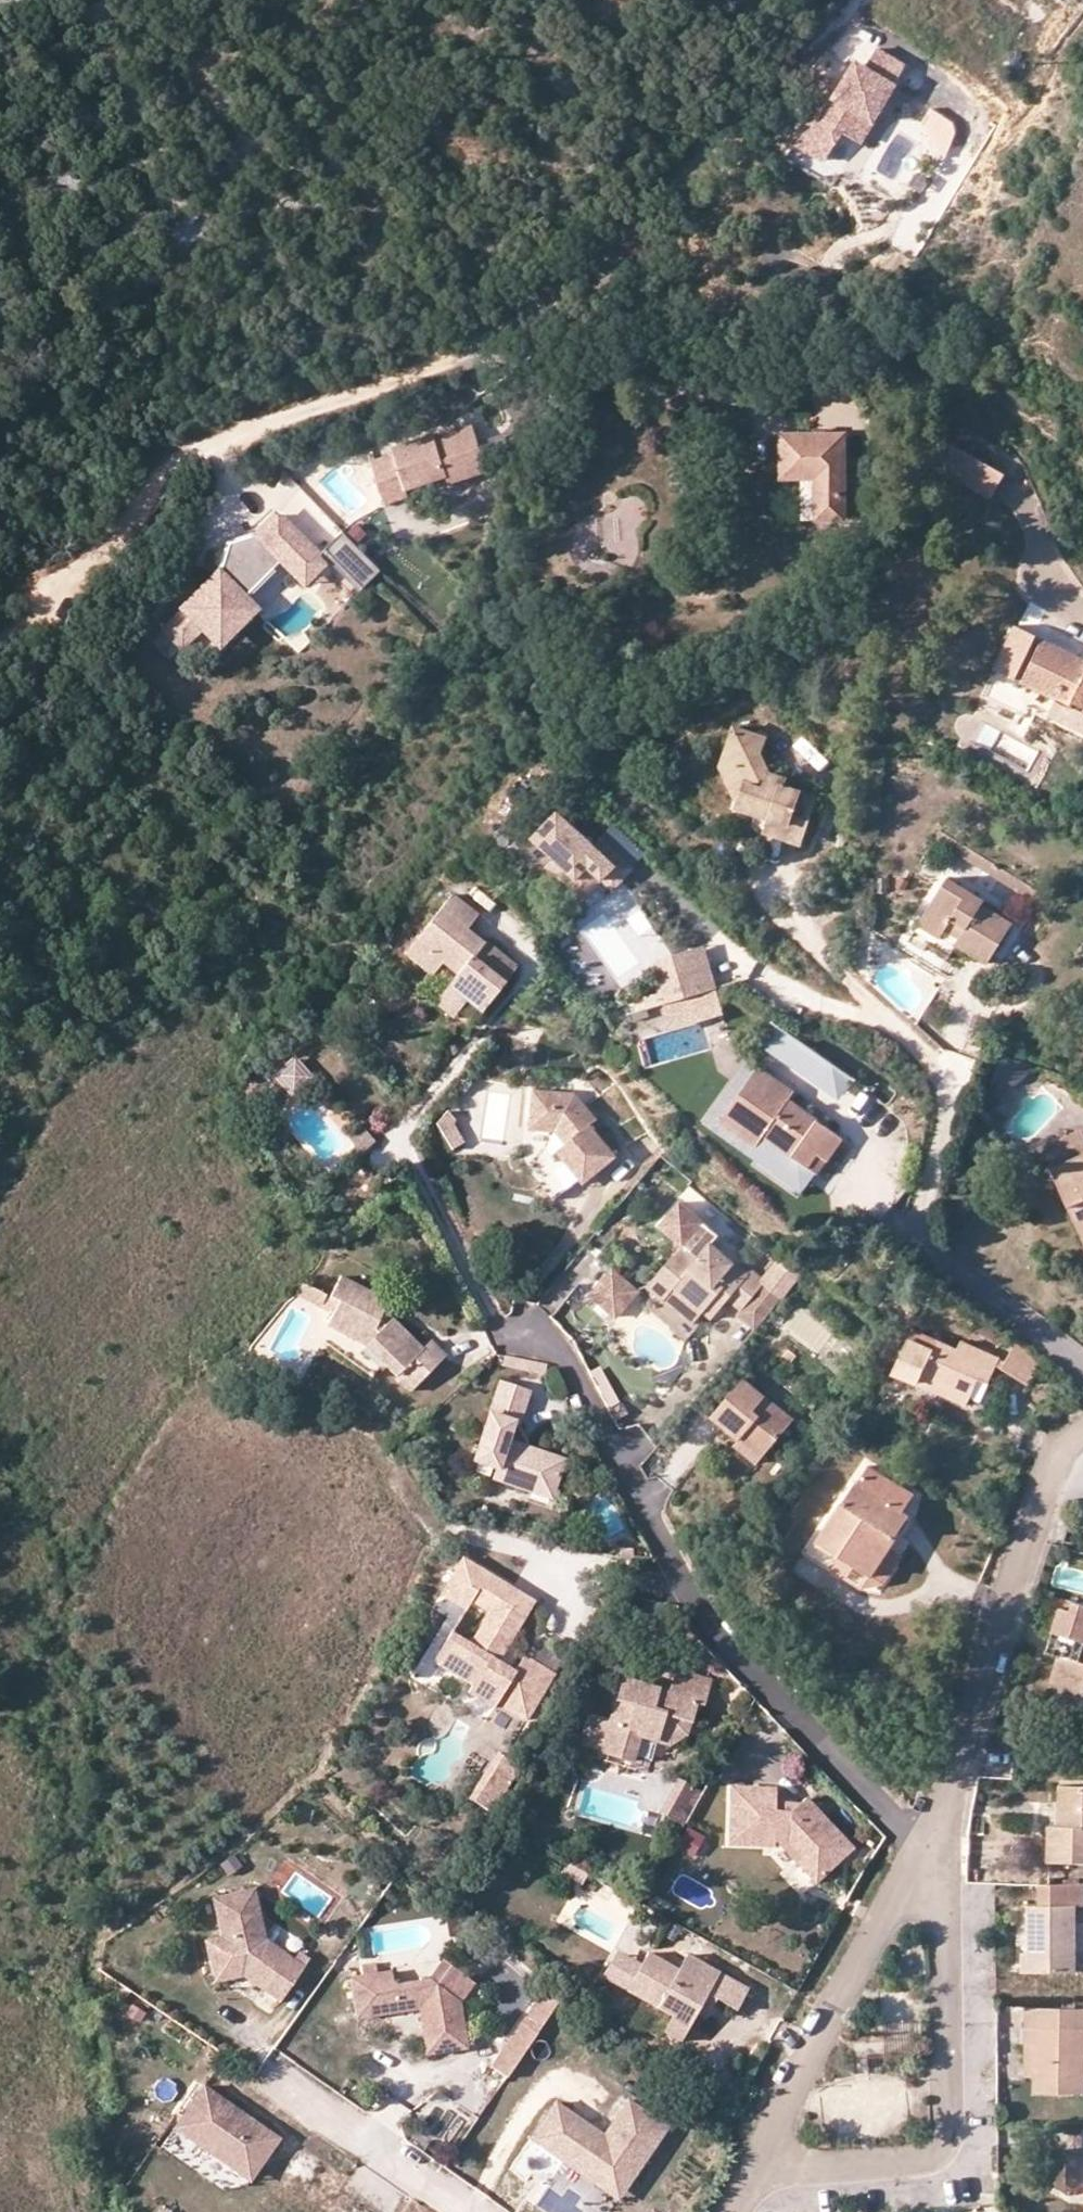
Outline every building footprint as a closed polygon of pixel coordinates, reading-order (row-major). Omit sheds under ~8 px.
[(880,47),(869,64),(895,81),(906,64),(880,47)] [(860,142),(899,83),(895,81),(869,64),(866,69),(858,64),(846,82),(840,91),(831,85),(793,142),(824,162),(844,132),(860,142)] [(840,91),(846,82),(837,76),(831,85),(840,91)] [(916,129),(945,145),(957,123),(929,107),(916,129)] [(373,453),(385,497),(410,490),(408,484),(448,472),(450,480),(489,469),(476,422),(438,433),(437,429),(400,439),(401,445),(373,453)] [(844,513),(844,429),(777,429),(777,471),(797,471),(814,471),(814,513),(844,513)] [(943,437),(928,461),(991,500),(1006,477),(943,437)] [(814,513),(814,471),(797,471),(797,513),(814,513)] [(448,472),(408,484),(410,490),(413,503),(453,492),(450,480),(448,472)] [(285,560),(306,540),(278,510),(256,530),(237,548),(228,537),(218,567),(163,619),(184,642),(202,625),(216,640),(254,605),(242,593),(281,556),(285,560)] [(381,571),(345,529),(327,545),(362,587),(381,571)] [(256,530),(228,537),(237,548),(256,530)] [(303,580),(325,559),(306,540),(285,560),(303,580)] [(1039,642),(1018,680),(1070,707),(1074,700),(1082,704),(1082,665),(1039,642)] [(1074,700),(1070,707),(1066,712),(1082,718),(1082,704),(1074,700)] [(776,799),(770,817),(801,828),(818,790),(786,779),(786,774),(772,764),(765,749),(769,737),(736,724),(725,754),(738,757),(747,771),(745,783),(739,799),(762,808),(769,797),(776,799)] [(738,757),(725,754),(745,783),(747,771),(738,757)] [(554,856),(547,864),(569,885),(588,864),(609,883),(613,887),(632,866),(606,842),(600,848),(593,842),(555,809),(543,823),(538,819),(532,827),(536,830),(531,836),(554,856)] [(801,828),(770,817),(767,829),(796,840),(801,828)] [(600,848),(606,842),(598,836),(593,842),(600,848)] [(588,864),(569,885),(591,904),(609,883),(588,864)] [(955,948),(978,963),(1005,923),(982,907),(984,903),(942,875),(915,915),(943,933),(949,924),(964,934),(955,948)] [(481,1013),(521,967),(491,941),(485,947),(470,934),(481,922),(456,900),(422,938),(449,962),(464,975),(453,988),(481,1013)] [(449,962),(422,938),(408,954),(435,978),(449,962)] [(655,964),(660,981),(680,976),(678,967),(709,958),(705,945),(659,957),(655,964)] [(662,990),(665,1000),(716,986),(709,958),(678,967),(680,976),(660,981),(662,990)] [(722,1007),(716,986),(665,1000),(670,1021),(722,1007)] [(467,1000),(453,988),(438,1004),(452,1016),(467,1000)] [(649,1004),(665,1000),(662,990),(646,994),(649,1004)] [(773,1048),(787,1028),(777,1020),(763,1040),(773,1048)] [(787,1028),(773,1048),(818,1079),(832,1060),(787,1028)] [(1030,1063),(1002,1053),(993,1083),(1002,1085),(1013,1083),(1020,1079),(1027,1070),(1030,1063)] [(858,1078),(832,1060),(818,1079),(843,1098),(858,1078)] [(843,1132),(788,1097),(794,1087),(758,1065),(724,1119),(760,1142),(765,1134),(819,1168),(820,1169),(843,1132)] [(617,1158),(588,1122),(595,1116),(579,1095),(535,1090),(531,1124),(557,1126),(567,1140),(559,1147),(583,1177),(587,1182),(617,1158)] [(454,1119),(447,1110),(436,1122),(452,1147),(463,1140),(452,1122),(454,1119)] [(373,1139),(359,1123),(347,1134),(361,1149),(373,1139)] [(559,1147),(567,1140),(557,1126),(549,1144),(532,1167),(556,1198),(583,1177),(559,1147)] [(1082,1147),(1074,1130),(1040,1146),(1082,1237),(1082,1147)] [(819,1168),(765,1134),(760,1142),(753,1154),(806,1188),(819,1168)] [(664,1238),(684,1215),(674,1207),(653,1230),(664,1238)] [(707,1236),(684,1215),(664,1238),(680,1252),(645,1293),(688,1328),(701,1312),(709,1319),(726,1302),(739,1312),(763,1286),(750,1273),(740,1276),(703,1244),(707,1236)] [(384,1308),(391,1296),(340,1269),(330,1291),(339,1296),(327,1321),(366,1340),(395,1370),(422,1343),(384,1308)] [(589,1300),(605,1311),(624,1288),(607,1273),(589,1300)] [(753,1337),(789,1293),(770,1280),(763,1286),(739,1312),(732,1320),(752,1337),(753,1337)] [(303,1285),(298,1294),(318,1305),(323,1296),(303,1285)] [(624,1288),(605,1311),(615,1319),(633,1295),(624,1288)] [(412,1388),(447,1356),(431,1337),(422,1343),(395,1370),(412,1388)] [(949,1385),(953,1399),(965,1405),(979,1381),(988,1386),(1000,1363),(966,1344),(962,1351),(938,1338),(932,1349),(910,1337),(893,1368),(918,1381),(924,1371),(949,1385)] [(1028,1386),(1042,1362),(1015,1346),(1001,1370),(1028,1386)] [(544,1361),(505,1356),(504,1368),(542,1374),(544,1361)] [(918,1381),(953,1399),(949,1385),(924,1371),(918,1381)] [(756,1459),(794,1414),(743,1372),(711,1410),(739,1433),(733,1440),(756,1459)] [(491,1475),(530,1488),(535,1474),(554,1480),(561,1458),(507,1439),(525,1385),(500,1377),(473,1456),(495,1464),(491,1475)] [(624,1399),(610,1405),(617,1419),(627,1413),(624,1399)] [(905,1511),(915,1495),(869,1466),(821,1543),(871,1574),(888,1546),(909,1514),(905,1511)] [(535,1474),(530,1488),(548,1495),(554,1480),(535,1474)] [(888,1546),(871,1574),(839,1554),(830,1567),(862,1588),(884,1583),(902,1554),(888,1546)] [(496,1652),(531,1595),(465,1554),(441,1593),(468,1610),(473,1602),(490,1613),(473,1640),(456,1629),(438,1657),(478,1681),(473,1689),(496,1703),(500,1697),(525,1713),(554,1668),(528,1652),(520,1666),(496,1652)] [(1074,1607),(1077,1598),(1071,1596),(1068,1605),(1074,1607)] [(1052,1629),(1082,1641),(1082,1600),(1077,1598),(1074,1607),(1068,1605),(1062,1603),(1052,1629)] [(1052,1629),(1046,1646),(1059,1651),(1042,1697),(1077,1710),(1082,1696),(1082,1695),(1082,1641),(1052,1629)] [(702,1701),(709,1678),(674,1668),(668,1688),(623,1674),(610,1715),(601,1746),(629,1754),(635,1736),(654,1742),(662,1718),(671,1713),(690,1719),(696,1699),(702,1701)] [(601,1746),(610,1715),(590,1709),(581,1740),(601,1746)] [(686,1733),(690,1719),(671,1713),(662,1718),(654,1742),(667,1743),(686,1733)] [(504,1797),(524,1764),(496,1747),(476,1780),(504,1797)] [(468,1794),(496,1810),(504,1797),(476,1780),(468,1794)] [(1063,1780),(1063,1819),(1052,1819),(1052,1852),(1082,1852),(1082,1780),(1063,1780)] [(683,1822),(701,1791),(682,1781),(664,1812),(683,1822)] [(820,1846),(838,1832),(806,1792),(790,1805),(775,1804),(773,1783),(729,1781),(728,1840),(771,1841),(771,1836),(793,1857),(797,1854),(811,1875),(829,1858),(820,1846)] [(693,1856),(703,1832),(683,1824),(673,1847),(693,1856)] [(846,1842),(838,1832),(820,1846),(829,1858),(846,1842)] [(579,1880),(585,1871),(567,1860),(561,1870),(579,1880)] [(1038,1881),(1038,1905),(1032,1905),(1032,1955),(1026,1955),(1026,1969),(1076,1969),(1076,1906),(1082,1906),(1082,1881),(1038,1881)] [(204,1937),(212,1972),(252,1965),(275,1979),(267,1990),(278,1997),(306,1963),(266,1935),(253,1886),(210,1895),(221,1932),(204,1937)] [(738,2009),(750,1989),(704,1962),(696,1978),(650,1952),(628,1989),(674,2015),(665,2030),(682,2039),(709,1993),(738,2009)] [(696,1978),(704,1962),(689,1954),(681,1969),(696,1978)] [(431,1976),(461,1994),(472,1977),(442,1958),(431,1976)] [(363,1964),(364,1975),(381,1973),(379,1962),(363,1964)] [(252,1965),(212,1972),(214,1982),(248,1975),(267,1990),(275,1979),(252,1965)] [(424,2040),(466,2035),(461,1994),(431,1976),(396,1978),(395,1972),(381,1973),(364,1975),(354,1976),(359,2019),(419,2014),(424,2040)] [(717,1997),(709,1993),(698,2012),(706,2017),(717,1997)] [(551,2012),(536,2001),(509,2041),(524,2052),(551,2012)] [(1027,2006),(1026,2045),(1037,2045),(1036,2080),(1036,2090),(1082,2090),(1082,2045),(1082,2007),(1027,2006)] [(468,2050),(466,2035),(424,2040),(427,2056),(468,2050)] [(524,2052),(509,2041),(493,2064),(508,2075),(524,2052)] [(1036,2080),(1037,2045),(1026,2045),(1025,2079),(1036,2080)] [(270,2156),(281,2139),(205,2087),(181,2122),(195,2131),(190,2139),(247,2177),(264,2151),(270,2156)] [(565,2107),(540,2144),(603,2186),(615,2168),(632,2180),(669,2125),(628,2098),(610,2125),(618,2131),(612,2139),(604,2134),(565,2107)] [(195,2131),(181,2122),(176,2129),(190,2139),(195,2131)] [(618,2131),(610,2125),(604,2134),(612,2139),(618,2131)] [(1068,2149),(1067,2187),(1082,2187),(1082,2149),(1068,2149)] [(264,2151),(247,2177),(253,2181),(270,2156),(264,2151)] [(620,2198),(632,2180),(615,2168),(603,2186),(620,2198)]
